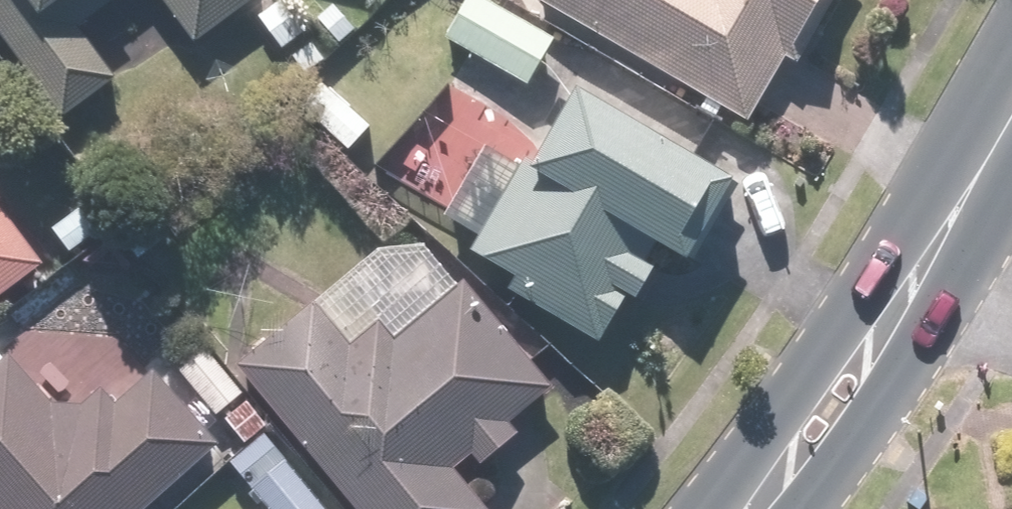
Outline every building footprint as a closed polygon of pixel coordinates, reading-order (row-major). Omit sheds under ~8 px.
[(58,123),(111,84),(72,31),(115,0),(0,0),(0,44),(58,123)] [(190,47),(254,0),(155,0),(190,47)] [(478,0),(461,0),(437,41),(527,93),(555,44),(478,0)] [(742,127),(816,0),(525,0),(742,127)] [(278,1),(252,25),(304,84),(359,35),(333,5),(304,30),(278,1)] [(369,128),(327,89),(302,116),(344,155),(369,128)] [(683,271),(729,191),(558,94),(460,267),(594,343),(616,303),(628,309),(649,273),(639,267),(648,252),(683,271)] [(44,270),(0,211),(0,303),(44,270)] [(232,370),(347,508),(478,508),(448,473),(467,458),(476,468),(513,438),(504,428),(547,392),(459,285),(453,290),(419,249),(377,252),(232,370)] [(264,424),(204,353),(176,377),(236,448),(264,424)] [(215,449),(203,435),(213,426),(192,402),(181,411),(149,375),(110,408),(97,393),(80,409),(48,408),(4,359),(0,362),(0,508),(146,508),(215,449)] [(264,440),(225,472),(256,508),(321,508),(264,440)]
